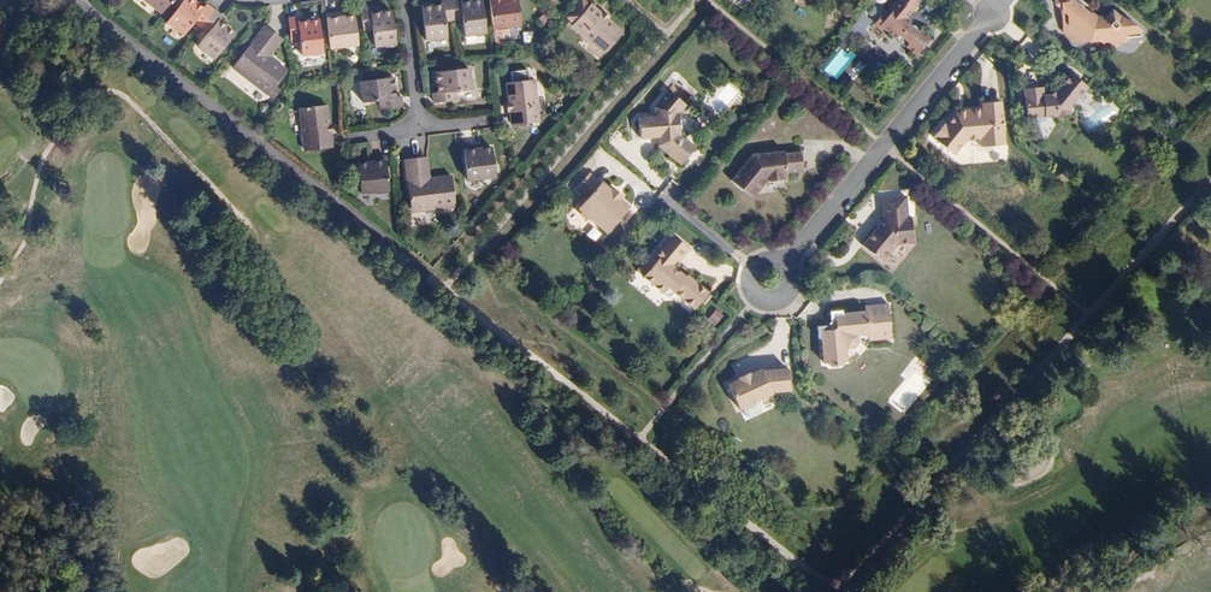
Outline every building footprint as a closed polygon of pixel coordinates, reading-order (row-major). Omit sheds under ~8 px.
[(162,8),(169,0),(152,0),(162,8)] [(199,0),(179,0),(166,16),(182,29),(192,16),(208,28),(198,40),(214,53),(234,27),(218,14),(221,10),(207,0),(204,0),(202,2),(199,0)] [(421,1),(425,34),(446,32),(444,16),(464,14),(466,30),(486,28),(483,0),(433,0),(421,1)] [(518,0),(491,0),(493,21),(520,18),(518,0)] [(594,0),(593,0),(592,1),(591,0),(577,0),(568,10),(577,18),(576,19),(607,45),(624,25),(615,17),(608,12),(594,0)] [(916,23),(912,22),(910,23),(908,21),(909,19),(905,15),(918,0),(894,0),(872,25),(884,35),(889,29),(897,36),(898,39),(901,43),(903,44),(908,45),(916,51),(930,35),(921,28),(919,30),(917,29),(917,25),(916,23)] [(1137,28),(1128,20),(1124,20),(1118,15),(1113,22),(1104,15),(1099,20),(1093,15),(1092,8),(1083,0),(1057,0),(1057,6),(1063,10),(1067,32),(1082,44),(1104,41),(1108,45),(1114,44),(1118,47),(1122,43),(1126,42),(1131,37),(1138,36),(1137,28)] [(399,38),(395,5),(374,8),(373,3),(363,5),(365,25),(376,24),(378,41),(399,38)] [(357,39),(354,10),(342,11),(342,7),(326,8),(330,42),(357,39)] [(615,17),(618,13),(611,7),(608,12),(615,17)] [(1113,22),(1118,15),(1110,8),(1104,15),(1113,22)] [(324,46),(321,13),(300,15),(299,11),(289,12),(291,33),(302,32),(303,48),(324,46)] [(853,30),(861,34),(869,21),(861,16),(853,30)] [(285,62),(269,50),(264,46),(277,28),(264,19),(231,62),(266,88),(285,62)] [(269,50),(282,32),(277,28),(264,46),(269,50)] [(473,85),(471,65),(438,69),(440,89),(436,89),(437,99),(458,97),(457,87),(473,85)] [(540,117),(535,76),(530,77),(529,65),(511,67),(512,79),(508,79),(509,92),(510,100),(512,120),(540,117)] [(1067,109),(1087,85),(1071,71),(1054,92),(1049,94),(1042,95),(1041,87),(1023,88),(1025,117),(1055,115),(1057,118),(1068,112),(1067,109)] [(399,94),(397,74),(364,78),(366,97),(382,96),(383,106),(405,104),(404,93),(399,94)] [(680,129),(683,125),(682,116),(678,113),(678,110),(686,101),(669,86),(654,103),(655,112),(639,114),(641,135),(658,133),(659,143),(681,161),(695,144),(680,132),(680,129)] [(327,98),(302,101),(305,143),(331,140),(330,127),(329,118),(327,98)] [(1003,146),(999,101),(981,103),(981,109),(968,110),(968,113),(954,114),(944,126),(941,124),(931,136),(934,139),(933,140),(951,156),(964,140),(980,139),(990,138),(991,147),(1003,146)] [(991,147),(990,138),(980,139),(981,148),(991,147)] [(495,173),(491,143),(479,145),(478,139),(463,141),(468,177),(495,173)] [(787,177),(787,170),(803,169),(802,150),(785,151),(785,156),(776,157),(775,150),(761,151),(754,159),(750,155),(731,177),(747,191),(756,181),(761,186),(767,179),(787,177)] [(754,159),(761,151),(753,151),(750,155),(754,159)] [(389,185),(385,152),(372,154),(372,158),(358,160),(362,189),(389,185)] [(433,174),(431,153),(423,154),(426,175),(433,174)] [(457,203),(453,172),(433,174),(426,175),(423,154),(407,156),(413,208),(457,203)] [(630,203),(621,196),(623,193),(612,184),(611,186),(602,178),(601,179),(589,169),(576,185),(587,194),(579,204),(580,205),(580,211),(586,216),(590,216),(607,230),(630,203)] [(753,195),(761,186),(756,181),(747,191),(753,195)] [(885,256),(900,239),(916,238),(914,211),(910,211),(909,192),(885,193),(886,214),(865,240),(885,256)] [(592,226),(585,234),(594,241),(601,233),(592,226)] [(686,275),(671,263),(675,257),(678,260),(689,246),(670,231),(665,237),(668,239),(662,246),(657,246),(653,251),(654,256),(656,257),(642,275),(666,294),(672,293),(674,290),(694,307),(708,290),(688,274),(686,275)] [(855,342),(854,334),(867,333),(866,324),(876,323),(877,337),(889,336),(886,302),(862,304),(863,310),(839,312),(839,308),(827,309),(828,319),(827,324),(817,325),(818,337),(822,336),(824,362),(827,362),(830,364),(840,363),(843,360),(846,360),(844,346),(852,346),(855,342)] [(714,308),(706,319),(714,325),(722,314),(714,308)] [(877,337),(876,323),(866,324),(867,333),(868,338),(877,337)] [(773,390),(790,388),(787,366),(762,369),(762,367),(750,372),(749,370),(737,375),(739,377),(728,382),(738,406),(742,405),(760,397),(774,391),(773,390)] [(762,410),(763,405),(760,397),(742,405),(745,413),(750,415),(762,410)]
